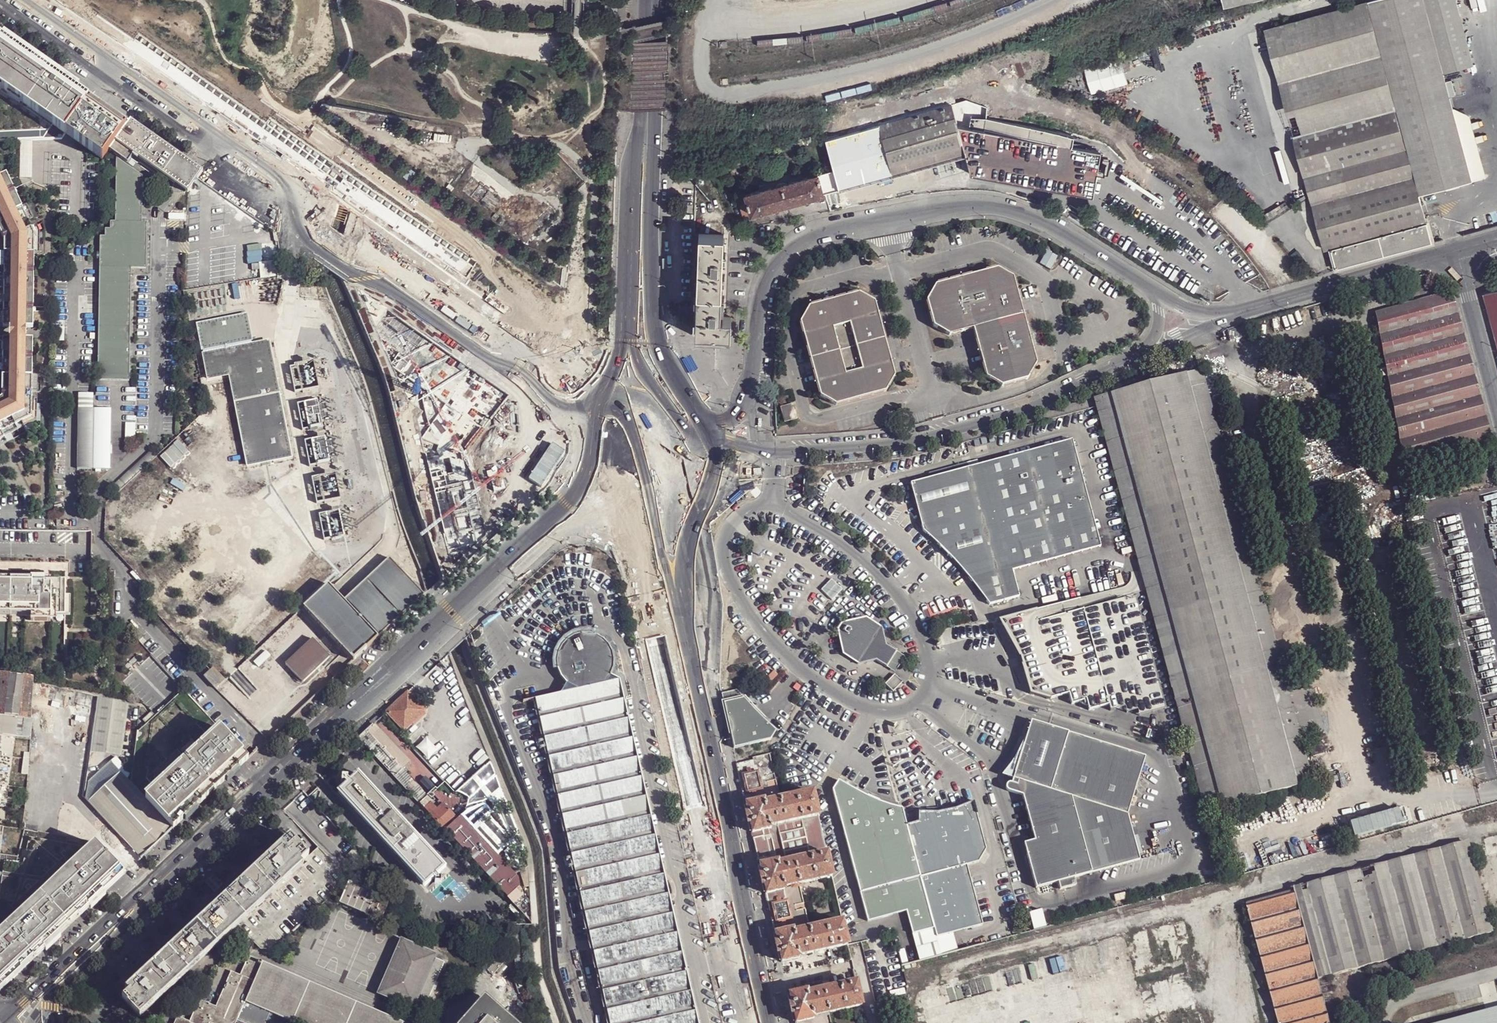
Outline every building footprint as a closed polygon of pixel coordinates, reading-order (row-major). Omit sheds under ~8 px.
[(1474,179),(1455,108),(1445,73),(1442,60),(1426,0),(1374,0),(1370,1),(1420,193),(1474,179)] [(1457,0),(1426,0),(1442,60),(1471,53),(1457,0)] [(1334,246),(1427,222),(1420,193),(1370,1),(1275,27),(1334,246)] [(1268,29),(1326,248),(1332,246),(1334,246),(1275,27),(1268,29)] [(0,39),(0,41),(7,46),(9,43),(13,46),(11,49),(18,54),(21,51),(23,48),(4,34),(1,37),(0,39)] [(62,138),(65,134),(89,100),(85,97),(78,92),(75,95),(68,90),(70,86),(59,78),(57,81),(49,76),(51,73),(40,65),(38,68),(30,63),(32,59),(21,51),(18,54),(11,49),(13,46),(9,43),(7,46),(0,41),(0,141),(62,138)] [(1474,65),(1471,53),(1442,60),(1445,73),(1474,65)] [(30,63),(38,68),(40,65),(42,61),(35,56),(32,59),(30,63)] [(1086,67),(1092,92),(1128,82),(1125,68),(1114,71),(1111,60),(1086,67)] [(49,76),(57,81),(59,78),(61,75),(54,70),(51,73),(49,76)] [(70,86),(68,90),(75,95),(78,92),(80,88),(73,83),(70,86)] [(95,104),(89,100),(65,134),(72,139),(103,161),(110,150),(126,126),(95,104)] [(952,105),(879,125),(893,175),(911,170),(966,155),(959,130),(956,120),(955,116),(952,105)] [(1471,116),(1455,108),(1474,179),(1487,176),(1471,116)] [(126,126),(110,150),(128,163),(133,154),(181,187),(188,193),(203,171),(195,166),(130,120),(126,126)] [(973,121),(956,120),(959,130),(972,132),(973,121)] [(973,121),(972,132),(1075,142),(1076,132),(1065,131),(973,121)] [(893,175),(879,125),(826,141),(834,170),(818,174),(824,194),(893,175)] [(1099,191),(1104,144),(1075,142),(972,132),(959,130),(966,155),(975,175),(1099,191)] [(813,143),(814,144),(826,141),(824,134),(812,137),(813,143)] [(99,381),(130,381),(131,269),(146,269),(147,222),(142,222),(143,177),(133,176),(133,169),(122,161),(117,162),(116,222),(111,222),(111,229),(106,229),(106,237),(101,237),(99,381)] [(914,180),(911,170),(893,175),(896,186),(914,180)] [(34,327),(35,254),(35,233),(23,208),(8,173),(0,177),(0,228),(5,239),(5,253),(3,327),(11,327),(26,327),(34,327)] [(824,194),(818,174),(804,178),(803,174),(802,174),(789,178),(788,174),(773,178),(774,182),(761,186),(760,186),(761,190),(747,194),(747,196),(749,204),(751,212),(752,214),(824,194)] [(35,233),(35,254),(40,254),(40,232),(28,206),(23,208),(35,233)] [(1434,242),(1429,222),(1427,222),(1334,246),(1332,246),(1338,268),(1434,242)] [(700,235),(699,335),(718,335),(733,336),(733,318),(724,317),(725,235),(700,235)] [(938,286),(929,302),(936,327),(951,336),(975,330),(988,378),(1004,387),(1029,380),(1038,365),(1014,279),(999,270),(938,286)] [(509,396),(359,284),(392,368),(430,393),(422,398),(429,424),(421,438),(449,553),(487,541),(466,447),(509,396)] [(1487,293),(1496,332),(1496,291),(1487,293)] [(812,308),(803,323),(823,397),(838,406),(888,393),(897,378),(878,303),(862,294),(812,308)] [(1490,438),(1450,295),(1376,315),(1404,461),(1490,438)] [(1228,331),(1230,340),(1250,336),(1247,326),(1228,331)] [(11,337),(26,337),(26,329),(10,329),(11,337)] [(5,439),(4,438),(2,433),(33,418),(33,377),(33,339),(26,339),(11,339),(3,339),(3,377),(3,399),(0,400),(0,442),(5,439)] [(207,380),(229,376),(234,402),(247,467),(292,457),(270,340),(202,353),(207,380)] [(1188,737),(1208,810),(1314,782),(1301,737),(1289,692),(1202,371),(1095,398),(1098,407),(1144,575),(1188,737)] [(38,377),(33,377),(33,418),(2,433),(4,438),(38,421),(38,377)] [(301,405),(305,432),(322,430),(318,403),(301,405)] [(797,404),(784,407),(788,422),(800,419),(797,404)] [(77,471),(93,471),(94,411),(78,410),(77,471)] [(339,502),(327,438),(305,442),(316,506),(339,502)] [(971,468),(913,484),(926,532),(934,539),(955,559),(974,580),(983,578),(989,599),(988,601),(991,604),(1021,596),(1014,570),(1102,546),(1073,440),(981,466),(980,460),(970,463),(971,468)] [(340,513),(320,515),(321,530),(329,529),(330,540),(343,539),(340,513)] [(90,649),(91,573),(92,546),(10,544),(11,531),(0,531),(0,647),(90,649)] [(377,639),(378,639),(423,597),(390,559),(383,565),(343,601),(377,639)] [(381,562),(341,598),(343,601),(383,565),(381,562)] [(983,578),(974,580),(988,601),(989,599),(983,578)] [(303,607),(353,662),(377,639),(343,601),(341,598),(331,588),(328,585),(303,607)] [(1111,704),(1082,598),(1002,620),(1014,637),(1021,654),(1028,671),(1033,694),(1053,700),(1071,695),(1074,706),(1088,702),(1091,712),(1111,704)] [(842,623),(837,630),(843,654),(859,664),(876,661),(886,667),(896,651),(886,645),(881,628),(865,618),(842,623)] [(613,629),(553,641),(565,696),(538,702),(605,1022),(695,1022),(613,629)] [(331,657),(313,638),(286,664),(304,683),(331,657)] [(183,690),(145,649),(116,676),(150,713),(154,717),(139,732),(138,731),(134,761),(134,764),(132,774),(132,776),(131,783),(173,829),(248,760),(241,752),(220,730),(204,712),(203,711),(183,690)] [(266,651),(254,662),(259,668),(271,656),(266,651)] [(896,651),(886,667),(895,673),(905,657),(896,651)] [(216,688),(223,682),(212,669),(209,671),(205,675),(216,688)] [(264,679),(255,669),(231,692),(241,702),(264,679)] [(31,718),(35,680),(35,678),(0,674),(0,715),(31,718)] [(895,674),(885,684),(893,692),(902,682),(895,674)] [(269,685),(246,708),(256,718),(279,695),(269,685)] [(416,690),(413,687),(407,693),(410,696),(416,690)] [(723,694),(735,748),(772,740),(777,731),(765,720),(755,709),(744,698),(738,690),(723,694)] [(410,696),(407,693),(387,712),(403,729),(423,710),(410,696)] [(105,699),(98,697),(93,739),(123,743),(128,704),(107,699),(105,699)] [(212,705),(204,712),(220,730),(241,752),(242,750),(247,755),(253,749),(212,705)] [(0,715),(0,734),(30,737),(31,718),(0,715)] [(1149,757),(1034,721),(1030,736),(1029,736),(1023,750),(1018,759),(1012,767),(1006,775),(1016,778),(1015,783),(1012,783),(1010,785),(1009,787),(1010,789),(1011,790),(1012,791),(1026,796),(1038,841),(1028,843),(1040,888),(1061,882),(1078,878),(1143,860),(1131,814),(1149,757)] [(409,762),(374,724),(366,732),(359,738),(385,767),(418,802),(426,795),(405,773),(407,771),(404,767),(409,762)] [(16,855),(20,841),(21,827),(30,737),(0,734),(0,853),(16,855)] [(123,743),(93,739),(91,751),(121,755),(123,743)] [(771,753),(754,757),(754,759),(737,763),(739,772),(744,771),(751,770),(752,773),(758,772),(762,788),(755,790),(756,793),(749,794),(745,795),(746,804),(765,799),(765,803),(781,799),(771,753)] [(117,757),(111,762),(128,780),(131,772),(117,757)] [(128,780),(111,762),(89,782),(86,798),(113,828),(141,859),(173,829),(131,783),(128,780)] [(470,777),(455,791),(460,797),(487,772),(482,767),(480,769),(470,777)] [(758,772),(752,773),(745,775),(747,780),(748,786),(749,791),(755,790),(762,788),(758,772)] [(444,867),(357,774),(338,792),(425,885),(444,867)] [(851,786),(841,780),(835,789),(870,921),(908,911),(914,934),(936,928),(907,825),(902,807),(890,804),(877,799),(864,793),(851,786)] [(819,814),(814,791),(791,797),(781,799),(765,803),(765,799),(746,804),(753,832),(763,830),(771,828),(770,825),(819,814)] [(907,825),(936,928),(939,937),(985,924),(969,864),(981,861),(989,848),(976,801),(955,809),(937,813),(919,812),(918,822),(907,825)] [(430,803),(425,809),(431,815),(437,810),(430,803)] [(437,810),(431,815),(443,828),(446,825),(455,816),(443,803),(437,810)] [(458,813),(455,816),(446,825),(448,827),(449,826),(453,822),(460,816),(458,813)] [(819,814),(770,825),(771,828),(763,830),(765,835),(754,837),(759,860),(770,858),(771,863),(779,861),(779,864),(828,852),(819,814)] [(448,827),(445,830),(498,888),(513,874),(468,824),(460,816),(453,822),(449,826),(448,827)] [(123,875),(92,842),(21,827),(20,841),(16,855),(0,853),(0,990),(123,875)] [(141,859),(113,828),(115,851),(131,868),(141,859)] [(300,863),(306,858),(288,838),(125,990),(129,993),(124,997),(141,1016),(237,921),(302,866),(300,863)] [(1415,856),(1439,947),(1493,932),(1469,842),(1415,856)] [(345,873),(343,870),(319,847),(306,858),(300,863),(302,866),(237,921),(261,947),(273,949),(335,892),(345,873)] [(356,851),(348,857),(352,862),(355,865),(362,859),(356,851)] [(767,894),(785,889),(785,887),(801,883),(834,876),(828,852),(779,864),(779,861),(771,863),(761,865),(767,894)] [(1415,856),(1296,888),(1297,891),(1320,979),(1439,947),(1415,856)] [(364,861),(362,859),(355,865),(357,867),(364,861)] [(520,881),(513,874),(498,888),(518,910),(523,905),(516,897),(520,893),(520,881)] [(1078,878),(1061,882),(1064,890),(1080,885),(1078,878)] [(390,898),(349,881),(340,903),(381,920),(390,898)] [(801,883),(785,887),(785,889),(767,894),(769,901),(774,900),(781,899),(782,902),(788,901),(791,917),(785,918),(786,922),(780,923),(773,923),(776,933),(794,929),(794,931),(811,928),(801,883)] [(1320,979),(1297,891),(1248,904),(1280,1022),(1332,1022),(1320,979)] [(840,904),(837,892),(813,897),(815,909),(840,904)] [(1125,894),(1114,896),(1116,902),(1126,900),(1125,894)] [(791,917),(788,901),(782,902),(775,904),(776,909),(778,915),(778,920),(785,918),(791,917)] [(1034,932),(1046,929),(1043,913),(1031,916),(1034,932)] [(782,961),(800,957),(800,955),(848,944),(843,920),(811,928),(794,931),(794,929),(776,933),(782,961)] [(241,942),(241,945),(243,946),(246,945),(251,940),(247,935),(242,940),(241,942)] [(404,944),(383,993),(425,1011),(445,962),(404,944)] [(245,1002),(264,963),(249,956),(240,975),(231,971),(216,1006),(199,999),(190,1021),(194,1022),(236,1022),(245,1002)] [(502,964),(497,959),(487,970),(492,975),(502,964)] [(1401,974),(1398,960),(1373,966),(1376,980),(1401,974)] [(245,1002),(294,1022),(403,1022),(264,963),(245,1002)] [(822,980),(807,984),(808,990),(808,992),(824,988),(822,980)] [(790,994),(796,1022),(814,1018),(814,1015),(830,1012),(862,1004),(857,981),(824,988),(808,992),(808,990),(790,994)] [(463,1021),(461,1022),(511,1022),(483,998),(474,1009),(463,1021)] [(458,1017),(463,1021),(474,1009),(468,1005),(458,1017)] [(1448,1022),(1496,1022),(1496,1009),(1448,1022)] [(814,1015),(814,1018),(796,1022),(832,1022),(830,1012),(814,1015)]
